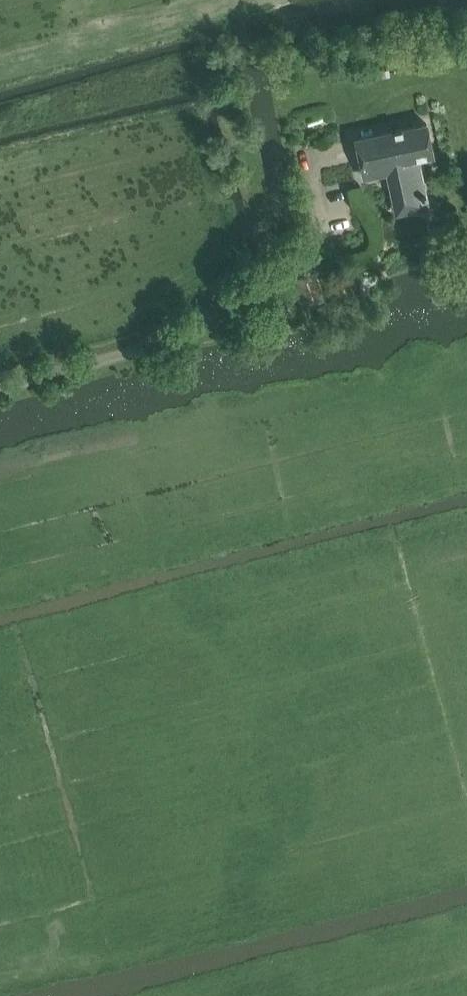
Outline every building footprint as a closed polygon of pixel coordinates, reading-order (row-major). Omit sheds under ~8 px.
[(393,199),(396,213),(428,206),(425,192),(418,158),(433,154),(426,123),(354,138),(361,170),(386,164),(393,199)] [(295,278),(306,308),(325,301),(315,271),(295,278)]
